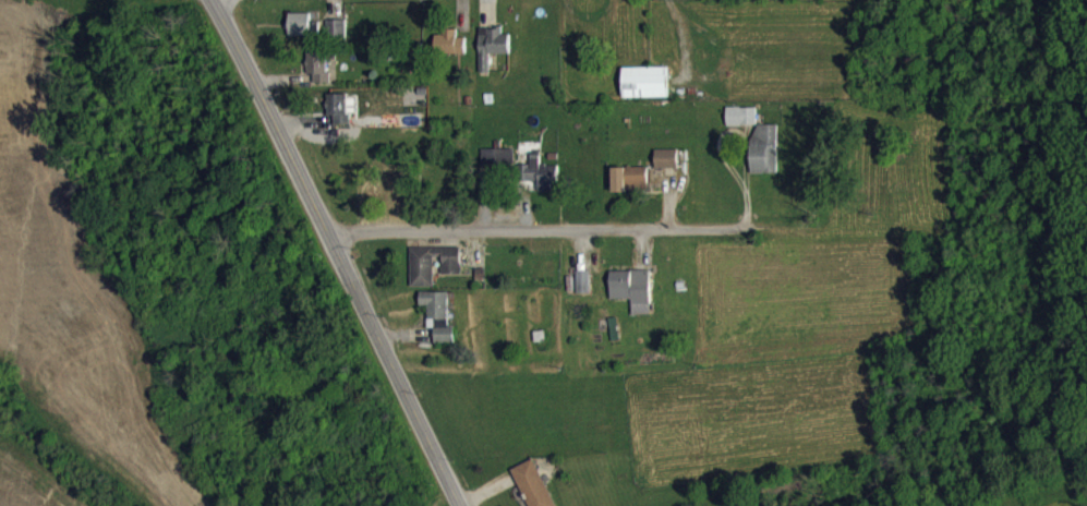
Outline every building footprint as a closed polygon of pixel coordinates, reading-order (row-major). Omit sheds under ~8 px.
[(288,24),(289,46),(320,45),(319,22),(288,24)] [(347,48),(347,30),(327,31),(327,48),(347,48)] [(479,38),(480,83),(490,83),(489,65),(510,64),(510,44),(502,44),(502,37),(479,38)] [(457,41),(435,41),(435,64),(466,65),(466,48),(457,48),(457,41)] [(328,63),(307,63),(307,85),(314,85),(314,93),(328,93),(328,63)] [(668,77),(624,78),(624,108),(669,107),(668,77)] [(334,127),(334,134),(351,135),(354,106),(329,104),(327,126),(334,127)] [(757,118),(727,117),(727,135),(756,136),(757,118)] [(752,184),(777,184),(778,135),(752,135),(752,184)] [(515,159),(485,159),(485,178),(515,177),(515,159)] [(678,178),(678,160),(655,160),(655,179),(678,178)] [(648,177),(613,178),(613,202),(648,201),(648,177)] [(393,207),(393,190),(365,191),(365,207),(393,207)] [(410,258),(411,297),(434,297),(434,267),(442,267),(443,285),(462,285),(461,257),(410,258)] [(576,281),(577,304),(590,303),(589,280),(576,281)] [(650,314),(650,281),(611,281),(611,309),(632,309),(632,314),(650,314)] [(449,303),(420,302),(420,316),(428,316),(427,338),(435,338),(434,354),(455,354),(455,336),(448,336),(449,303)] [(525,505),(551,505),(535,469),(513,479),(525,505)]
